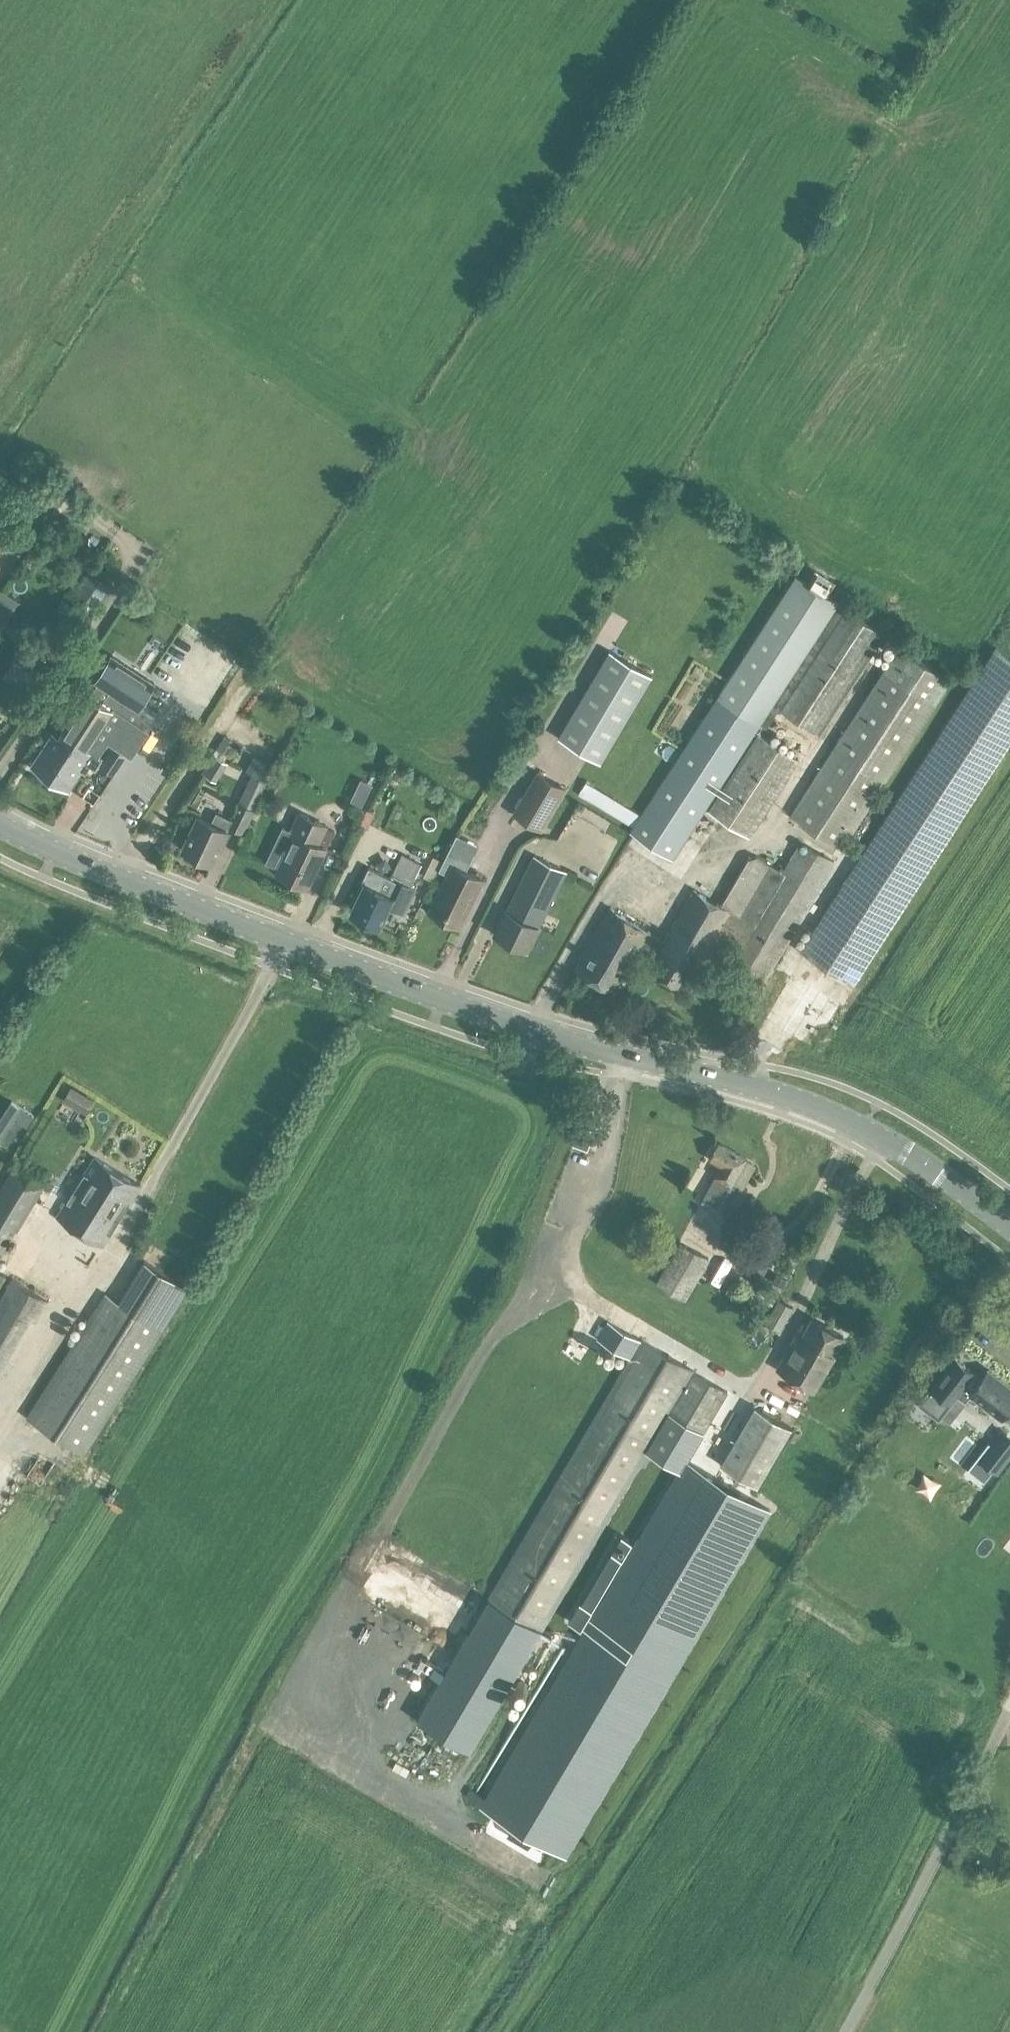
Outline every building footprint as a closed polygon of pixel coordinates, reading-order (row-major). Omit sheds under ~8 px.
[(7,550),(27,518),(29,515),(28,514),(27,514),(26,513),(21,510),(14,506),(15,504),(16,503),(0,493),(0,547),(7,550)] [(1,631),(4,625),(6,622),(20,600),(1,589),(0,588),(0,631),(1,631)] [(720,668),(636,839),(644,843),(652,827),(667,835),(734,698),(751,706),(763,681),(778,688),(819,606),(790,591),(746,681),(720,668)] [(842,856),(939,681),(886,651),(887,651),(868,641),(872,634),(849,622),(841,636),(823,626),(773,715),(819,740),(861,663),(870,668),(786,819),(777,814),(758,849),(782,862),(798,832),(842,856)] [(24,643),(5,672),(38,693),(39,694),(40,695),(55,671),(62,660),(54,654),(45,648),(41,654),(24,643)] [(651,675),(609,650),(559,736),(601,760),(651,675)] [(115,746),(127,754),(128,754),(131,757),(150,730),(148,729),(155,718),(138,706),(154,682),(112,654),(95,679),(101,683),(93,694),(87,690),(58,735),(84,752),(90,742),(92,743),(102,751),(109,742),(115,746)] [(164,671),(153,692),(180,706),(191,684),(164,671)] [(679,742),(715,683),(700,674),(664,733),(679,742)] [(180,732),(174,741),(181,745),(192,729),(185,724),(180,732)] [(99,754),(102,751),(92,743),(90,742),(84,752),(58,735),(53,732),(32,763),(70,788),(81,769),(86,771),(91,764),(96,767),(103,757),(99,754)] [(743,842),(795,765),(753,737),(701,814),(743,842)] [(229,763),(222,759),(232,742),(224,738),(214,755),(213,754),(206,765),(215,771),(222,775),(229,763)] [(127,754),(115,746),(101,769),(113,776),(127,754)] [(915,753),(851,872),(867,880),(842,926),(819,913),(794,960),(856,993),(969,782),(915,753)] [(234,820),(231,826),(243,832),(253,808),(267,778),(253,772),(251,776),(231,819),(234,820)] [(566,789),(539,773),(514,814),(541,830),(566,789)] [(270,780),(264,791),(273,796),(278,784),(270,780)] [(586,781),(580,792),(598,803),(605,792),(586,781)] [(279,834),(266,862),(278,867),(276,872),(275,873),(306,887),(309,889),(312,883),(327,851),(329,849),(329,848),(329,847),(328,846),(336,830),(329,827),(330,825),(325,823),(311,816),(299,811),(291,829),(283,826),(279,834)] [(198,815),(183,847),(212,861),(220,845),(228,829),(219,825),(224,815),(217,812),(212,822),(198,815)] [(410,842),(398,866),(425,880),(436,856),(410,842)] [(460,926),(483,879),(467,871),(475,855),(453,843),(438,872),(447,876),(429,910),(460,926)] [(800,899),(804,894),(809,898),(829,865),(810,853),(786,891),(800,899)] [(528,950),(567,871),(533,854),(494,933),(528,950)] [(403,914),(414,889),(394,880),(388,894),(365,883),(351,914),(380,927),(389,907),(403,914)] [(582,954),(574,968),(585,975),(614,991),(617,993),(643,949),(652,954),(656,957),(649,969),(659,975),(667,980),(684,989),(685,987),(732,911),(693,889),(664,940),(652,933),(653,931),(610,907),(609,907),(598,927),(597,929),(585,950),(582,954)] [(743,1033),(741,1040),(748,1043),(751,1036),(743,1033)] [(72,1085),(64,1099),(65,1099),(78,1107),(86,1093),(72,1085)] [(580,1130),(575,1145),(586,1149),(592,1134),(580,1130)] [(125,1160),(136,1149),(126,1139),(116,1151),(125,1160)] [(734,1213),(748,1188),(744,1185),(756,1165),(746,1159),(746,1158),(720,1142),(710,1159),(721,1166),(715,1176),(704,1196),(734,1213)] [(64,1207),(40,1245),(86,1274),(112,1232),(128,1207),(140,1186),(141,1185),(139,1183),(96,1156),(64,1207)] [(45,1184),(15,1165),(0,1189),(0,1251),(13,1228),(17,1231),(45,1184)] [(686,1300),(710,1258),(681,1241),(656,1283),(686,1300)] [(27,1417),(86,1454),(190,1288),(145,1260),(120,1301),(105,1292),(105,1293),(75,1341),(27,1417)] [(48,1301),(12,1280),(0,1300),(0,1371),(32,1317),(36,1319),(48,1301)] [(777,1365),(776,1368),(816,1391),(822,1381),(848,1336),(848,1335),(838,1330),(813,1315),(804,1330),(803,1332),(798,1330),(777,1365)] [(631,1360),(416,1721),(471,1751),(670,1413),(701,1433),(726,1393),(605,1322),(602,1327),(599,1333),(595,1339),(631,1360)] [(956,1357),(920,1403),(939,1417),(957,1395),(966,1401),(971,1394),(1002,1418),(1009,1407),(1009,1386),(989,1369),(975,1388),(967,1382),(975,1372),(956,1357)] [(776,1390),(775,1400),(794,1402),(795,1392),(776,1390)] [(759,1485),(793,1429),(755,1407),(722,1463),(759,1485)] [(993,1449),(1007,1460),(1009,1456),(1009,1437),(1005,1433),(993,1449)] [(34,1459),(25,1477),(38,1483),(47,1466),(34,1459)] [(686,1469),(488,1815),(557,1857),(752,1508),(686,1469)] [(429,1608),(447,1614),(453,1597),(436,1591),(429,1608)]
